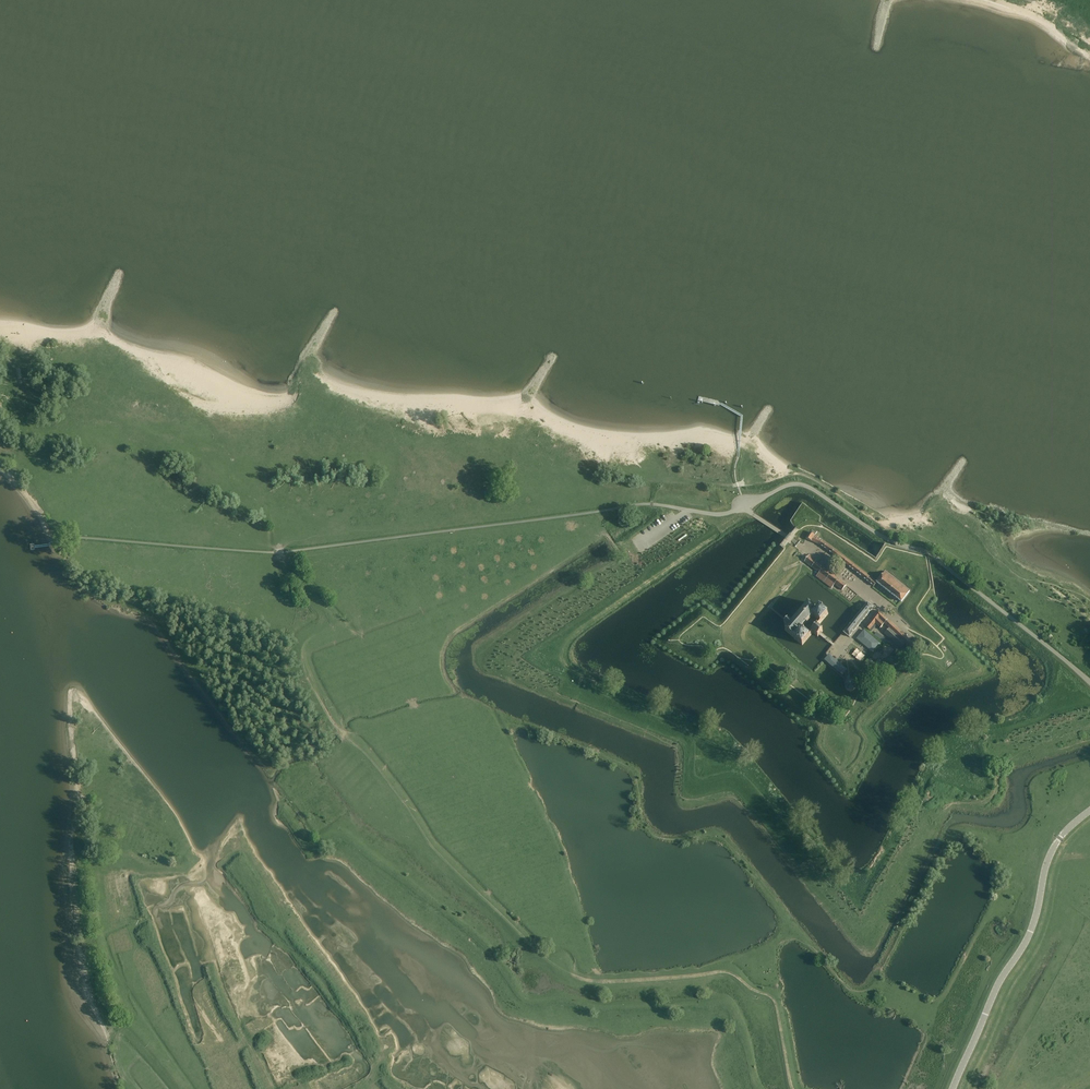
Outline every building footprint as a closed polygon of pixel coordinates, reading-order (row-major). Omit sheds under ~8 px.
[(811,542),(815,535),(809,532),(805,539),(811,542)] [(792,534),(791,533),(789,535),(788,536),(788,537),(786,539),(787,540),(789,542),(795,546),(796,544),(797,543),(798,542),(800,540),(794,535),(792,534)] [(819,545),(822,541),(822,540),(817,538),(818,536),(815,535),(811,542),(819,545)] [(831,554),(874,586),(876,584),(875,583),(876,582),(842,555),(834,549),(822,541),(819,545),(828,551),(831,554)] [(834,585),(842,590),(846,585),(818,563),(809,556),(804,562),(818,573),(815,577),(831,589),(834,585)] [(876,582),(875,583),(876,584),(888,593),(900,603),(901,604),(907,595),(907,594),(909,591),(885,572),(883,575),(882,575),(876,582)] [(794,637),(802,644),(809,637),(813,632),(817,636),(818,636),(820,634),(823,631),(822,630),(817,626),(822,621),(828,614),(820,607),(817,610),(809,603),(805,607),(792,623),(788,620),(787,622),(785,624),(788,627),(786,630),(794,637)] [(849,638),(873,608),(868,603),(842,633),(849,638)] [(866,627),(870,630),(875,624),(880,628),(883,625),(887,620),(878,612),(866,627)] [(887,620),(883,625),(887,629),(884,631),(901,648),(909,640),(889,621),(887,620)] [(857,638),(872,651),(879,643),(864,630),(857,638)] [(845,669),(836,661),(829,655),(828,656),(825,660),(841,674),(845,669)] [(844,692),(848,694),(852,693),(855,690),(854,685),(851,683),(850,681),(846,682),(846,684),(844,687),(844,692)] [(886,684),(884,681),(877,688),(871,694),(873,696),(886,684)]
